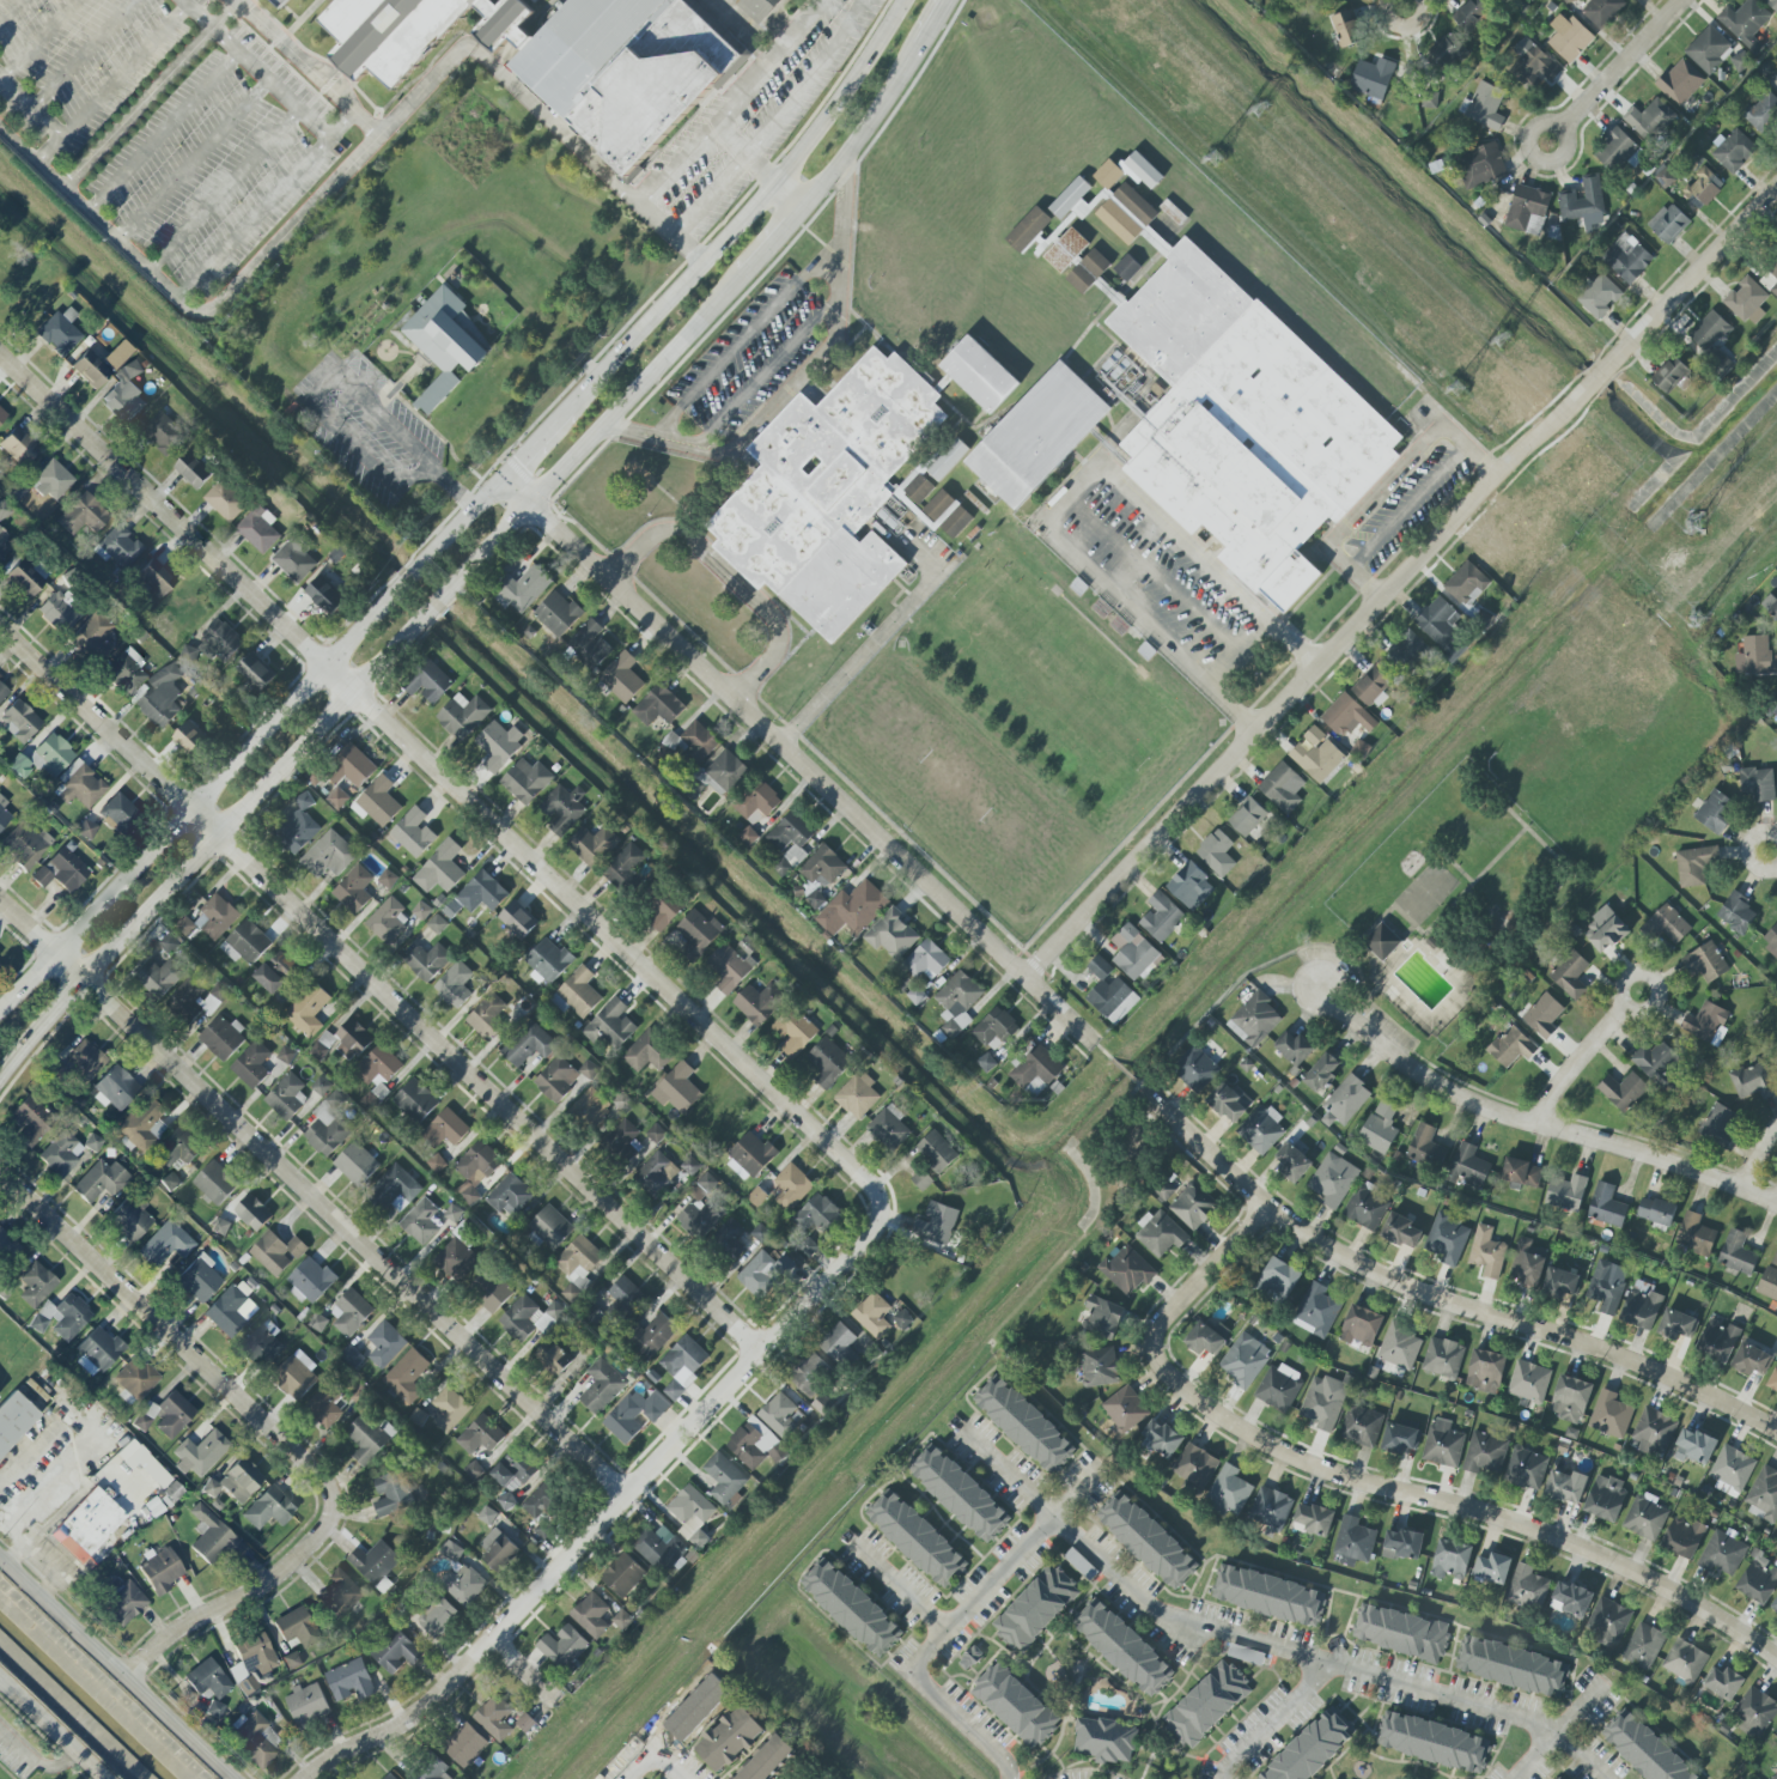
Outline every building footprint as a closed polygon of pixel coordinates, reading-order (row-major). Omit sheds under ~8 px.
[(281,8),(273,0),(289,0),(281,8)] [(320,19),(338,0),(495,0),(500,5),(505,0),(525,0),(536,11),(523,25),(535,37),(569,0),(693,0),(751,54),(628,184),(578,138),(582,133),(509,63),(523,49),(511,38),(498,53),(475,31),(488,17),(476,5),(395,89),(371,67),(359,83),(331,55),(343,42),(320,19)] [(760,24),(734,0),(782,0),(760,24)] [(1482,0),(1469,0),(1452,18),(1470,34),(1493,10),(1482,0)] [(1622,0),(1592,0),(1580,13),(1600,31),(1626,4),(1622,0)] [(1760,42),(1753,36),(1772,16),(1754,0),(1748,0),(1735,13),(1727,6),(1715,18),(1751,51),(1760,42)] [(1776,13),(1776,0),(1763,0),(1776,13)] [(1331,15),(1339,48),(1362,43),(1354,10),(1331,15)] [(1554,29),(1557,32),(1547,43),(1570,64),(1595,38),(1569,13),(1554,29)] [(1684,51),(1708,76),(1735,50),(1710,25),(1684,51)] [(1441,73),(1468,54),(1453,32),(1426,51),(1441,73)] [(1549,84),(1562,70),(1526,35),(1512,50),(1521,59),(1511,70),(1532,90),(1543,79),(1549,84)] [(1655,86),(1680,108),(1706,79),(1681,57),(1655,86)] [(1395,62),(1378,58),(1376,65),(1357,60),(1350,90),(1386,99),(1395,62)] [(1471,102),(1464,99),(1458,115),(1500,131),(1506,117),(1496,114),(1505,91),(1479,81),(1471,102)] [(1759,135),(1776,121),(1776,99),(1770,90),(1741,114),(1759,135)] [(1621,119),(1647,144),(1675,114),(1657,97),(1640,115),(1632,108),(1621,119)] [(1639,148),(1616,126),(1604,138),(1607,141),(1594,155),(1614,174),(1639,148)] [(1758,149),(1736,128),(1721,144),(1711,155),(1732,176),(1758,149)] [(1468,190),(1509,174),(1497,140),(1455,156),(1468,190)] [(1153,190),(1165,177),(1136,150),(1121,167),(1139,184),(1142,180),(1153,190)] [(1125,174),(1109,159),(1093,176),(1109,191),(1125,174)] [(1695,195),(1704,206),(1725,186),(1704,165),(1695,174),(1698,177),(1682,193),(1689,201),(1695,195)] [(1664,190),(1676,180),(1665,166),(1653,176),(1664,190)] [(1130,246),(1140,234),(1165,257),(1173,249),(1148,226),(1160,214),(1126,182),(1114,195),(1106,187),(1089,206),(1082,199),(1093,187),(1079,175),(1048,209),(1061,221),(1072,210),(1084,222),(1093,213),(1130,246)] [(1582,178),(1585,199),(1577,200),(1576,193),(1558,195),(1561,221),(1583,219),(1585,234),(1594,233),(1594,225),(1605,224),(1600,176),(1582,178)] [(1552,195),(1517,184),(1505,227),(1540,237),(1552,195)] [(1691,221),(1669,202),(1647,226),(1669,246),(1691,221)] [(1053,221),(1037,205),(1005,239),(1021,254),(1053,221)] [(1044,258),(1061,274),(1090,243),(1072,227),(1044,258)] [(1655,259),(1626,232),(1601,259),(1630,286),(1655,259)] [(1284,614),(1116,449),(1173,388),(1106,322),(1187,233),(1404,439),(1301,551),(1323,575),(1284,614)] [(1112,265),(1095,248),(1066,279),(1084,295),(1112,265)] [(1142,268),(1129,254),(1113,269),(1127,283),(1142,268)] [(1776,278),(1776,256),(1766,268),(1776,278)] [(1623,293),(1602,273),(1576,301),(1598,321),(1623,293)] [(1752,329),(1766,314),(1759,307),(1770,296),(1748,276),(1724,301),(1752,329)] [(400,332),(444,371),(414,404),(429,417),(462,381),(452,372),(460,363),(471,373),(492,350),(462,323),(465,320),(459,314),(467,306),(443,284),(400,332)] [(69,324),(77,315),(68,307),(60,316),(55,311),(35,333),(63,359),(83,337),(69,324)] [(1732,329),(1715,311),(1687,336),(1721,373),(1732,363),(1715,345),(1732,329)] [(992,413),(942,365),(955,350),(970,334),(1022,383),(1008,399),(992,413)] [(101,362),(87,349),(70,367),(95,390),(133,350),(122,340),(101,362)] [(707,527),(833,645),(909,564),(874,530),(862,542),(854,535),(894,493),(884,485),(949,415),(875,345),(816,406),(802,393),(747,449),(762,465),(707,527)] [(1685,392),(1698,378),(1673,356),(1652,380),(1667,394),(1676,384),(1685,392)] [(148,403),(130,384),(144,369),(133,358),(114,377),(119,382),(101,399),(126,425),(148,403)] [(1017,510),(966,461),(1017,407),(1061,359),(1113,408),(1069,455),(1017,510)] [(8,416),(0,408),(0,424),(8,416)] [(164,458),(187,441),(165,409),(141,426),(164,458)] [(22,467),(40,451),(17,426),(0,441),(0,444),(22,467)] [(970,451),(956,437),(925,469),(939,483),(970,451)] [(198,490),(214,473),(190,451),(174,468),(198,490)] [(76,480),(51,458),(29,484),(44,498),(47,494),(56,502),(76,480)] [(250,502),(223,477),(204,498),(230,523),(250,502)] [(73,537),(84,525),(94,535),(111,516),(84,492),(57,522),(73,537)] [(271,526),(277,520),(260,503),(235,528),(264,556),(282,536),(271,526)] [(102,559),(108,553),(122,569),(144,549),(120,524),(92,549),(102,559)] [(0,527),(0,562),(12,551),(3,542),(9,537),(0,527)] [(312,546),(297,532),(271,559),(298,585),(318,564),(306,553),(312,546)] [(159,599),(175,581),(150,558),(134,575),(159,599)] [(3,579),(30,599),(45,579),(18,559),(3,579)] [(1491,583),(1467,560),(1442,587),(1466,609),(1491,583)] [(553,582),(534,564),(517,582),(515,580),(501,594),(522,615),(553,582)] [(347,599),(321,574),(305,592),(331,617),(347,599)] [(533,615),(560,639),(585,612),(573,601),(571,604),(555,590),(533,615)] [(36,611),(62,635),(81,615),(55,591),(36,611)] [(1776,620),(1776,601),(1770,594),(1760,605),(1776,620)] [(1453,625),(1461,616),(1437,595),(1413,623),(1444,649),(1459,631),(1453,625)] [(105,631),(112,624),(96,610),(70,638),(97,664),(117,642),(105,631)] [(613,649),(599,636),(605,630),(591,617),(567,644),(594,670),(613,649)] [(197,645),(222,667),(245,642),(220,619),(197,645)] [(1430,649),(1410,631),(1390,654),(1410,671),(1430,649)] [(1744,654),(1735,655),(1735,675),(1776,674),(1776,656),(1770,656),(1769,635),(1743,636),(1744,654)] [(178,660),(192,666),(199,650),(185,644),(178,660)] [(149,677),(140,669),(145,663),(128,647),(102,674),(129,699),(149,677)] [(627,705),(645,684),(630,670),(637,661),(625,650),(598,679),(627,705)] [(259,694),(276,676),(252,652),(234,671),(259,694)] [(402,687),(413,698),(419,692),(433,706),(454,683),(429,659),(402,687)] [(183,676),(175,662),(148,679),(154,689),(137,700),(156,730),(182,713),(174,700),(182,695),(174,682),(183,676)] [(1351,689),(1375,711),(1388,697),(1382,692),(1391,682),(1373,665),(1351,689)] [(0,682),(0,702),(10,691),(0,682)] [(670,726),(687,707),(660,682),(632,712),(648,727),(659,716),(670,726)] [(1341,739),(1357,722),(1369,733),(1378,724),(1345,691),(1319,718),(1341,739)] [(1766,704),(1776,714),(1776,692),(1766,704)] [(493,711),(476,695),(469,703),(458,693),(435,718),(462,744),(493,711)] [(44,723),(17,698),(0,717),(0,719),(8,726),(5,729),(23,745),(44,723)] [(678,737),(673,732),(662,742),(673,752),(680,746),(698,765),(720,744),(697,719),(678,737)] [(172,737),(192,756),(208,738),(189,720),(172,737)] [(514,726),(507,733),(495,720),(474,741),(488,755),(481,762),(494,774),(528,739),(514,726)] [(1346,756),(1314,726),(1287,754),(1319,785),(1346,756)] [(28,757),(52,780),(76,754),(52,732),(28,757)] [(336,768),(358,789),(378,768),(356,747),(336,768)] [(721,756),(715,751),(695,776),(725,800),(750,769),(726,750),(721,756)] [(8,767),(22,778),(33,765),(19,754),(8,767)] [(538,762),(533,767),(522,758),(500,782),(527,807),(555,777),(538,762)] [(1295,794),(1306,783),(1282,761),(1257,788),(1287,816),(1302,800),(1295,794)] [(1772,767),(1739,771),(1742,796),(1751,795),(1752,803),(1776,800),(1772,767)] [(394,785),(382,773),(350,808),(362,819),(366,814),(383,829),(403,808),(387,793),(394,785)] [(734,808),(755,828),(782,800),(761,780),(734,808)] [(588,811),(578,801),(580,800),(563,782),(539,806),(557,825),(552,830),(560,838),(588,811)] [(326,799),(338,811),(350,799),(339,787),(326,799)] [(1734,802),(1713,788),(1693,818),(1719,836),(1730,820),(1725,816),(1734,802)] [(305,811),(315,802),(305,790),(282,809),(291,820),(275,834),(292,856),(322,831),(305,811)] [(118,833),(138,814),(118,792),(98,811),(118,833)] [(13,818),(3,809),(8,803),(0,795),(0,831),(13,818)] [(1227,822),(1246,839),(1268,814),(1250,797),(1227,822)] [(423,823),(429,818),(415,805),(389,833),(417,860),(438,837),(423,823)] [(782,854),(782,855),(796,868),(808,855),(801,849),(816,832),(792,810),(765,839),(782,854)] [(98,827),(84,820),(76,834),(90,841),(98,827)] [(27,871),(49,847),(21,822),(0,845),(0,847),(27,871)] [(567,845),(594,869),(620,839),(605,826),(595,837),(584,827),(567,845)] [(738,836),(749,848),(760,838),(749,826),(738,836)] [(337,877),(359,855),(331,828),(299,862),(317,879),(328,868),(337,877)] [(1194,852),(1222,879),(1236,864),(1225,853),(1234,844),(1217,828),(1194,852)] [(427,894),(436,884),(447,894),(465,874),(451,861),(462,849),(449,837),(411,879),(427,894)] [(647,857),(632,842),(602,874),(627,897),(642,880),(633,872),(647,857)] [(824,892),(848,866),(823,844),(799,870),(824,892)] [(52,879),(69,895),(90,872),(62,845),(31,879),(42,890),(52,879)] [(1676,850),(1679,888),(1704,887),(1703,868),(1719,867),(1718,848),(1676,850)] [(1192,911),(1215,886),(1188,861),(1165,887),(1192,911)] [(375,879),(361,864),(331,892),(354,917),(373,899),(363,889),(375,879)] [(510,894),(483,868),(455,898),(471,914),(482,902),(492,912),(510,894)] [(377,881),(389,890),(398,878),(386,869),(377,881)] [(815,920),(827,931),(838,919),(857,937),(890,901),(865,878),(849,896),(842,890),(815,920)] [(662,930),(684,910),(657,881),(636,902),(662,930)] [(827,902),(818,890),(806,898),(814,911),(827,902)] [(1187,917),(1159,890),(1146,903),(1152,909),(1139,923),(1161,944),(1187,917)] [(1745,935),(1756,914),(1746,908),(1750,900),(1732,890),(1716,919),(1745,935)] [(200,910),(204,914),(194,924),(185,915),(175,927),(188,938),(198,927),(215,943),(241,915),(217,892),(200,910)] [(364,924),(393,951),(408,936),(401,929),(408,921),(401,914),(405,909),(392,896),(364,924)] [(432,909),(419,901),(411,914),(425,921),(432,909)] [(497,918),(522,941),(538,923),(514,901),(497,918)] [(1674,946),(1692,929),(1668,902),(1640,927),(1654,943),(1664,934),(1674,946)] [(863,938),(877,951),(881,946),(898,961),(920,937),(899,918),(902,915),(892,906),(863,938)] [(1602,955),(1630,932),(1609,907),(1581,930),(1602,955)] [(714,917),(709,922),(695,908),(676,929),(689,942),(680,951),(693,964),(726,929),(714,917)] [(427,925),(438,935),(448,925),(436,914),(427,925)] [(231,956),(235,951),(250,966),(273,944),(249,919),(221,945),(231,956)] [(1776,956),(1776,922),(1760,940),(1776,956)] [(1111,941),(1121,951),(1112,961),(1138,985),(1164,957),(1128,923),(1111,941)] [(1383,962),(1402,941),(1383,923),(1364,944),(1383,962)] [(181,945),(171,932),(158,943),(168,955),(181,945)] [(544,989),(574,957),(563,946),(559,950),(545,937),(523,960),(534,970),(529,976),(544,989)] [(916,979),(923,973),(931,981),(951,961),(929,938),(901,964),(916,979)] [(1697,974),(1705,985),(1729,970),(1711,940),(1680,960),(1691,977),(1697,974)] [(716,987),(727,997),(760,961),(741,944),(734,951),(724,942),(707,961),(724,978),(716,987)] [(403,962),(427,985),(453,957),(438,943),(427,954),(419,946),(403,962)] [(1575,1002),(1587,989),(1577,979),(1590,965),(1573,949),(1547,976),(1575,1002)] [(1086,967),(1101,981),(1085,998),(1115,1026),(1141,999),(1117,977),(1109,985),(1103,980),(1114,969),(1098,955),(1086,967)] [(160,1001),(188,972),(172,956),(159,970),(151,962),(136,978),(160,1001)] [(432,988),(457,1011),(472,994),(463,986),(474,974),(459,960),(432,988)] [(274,996),(286,983),(265,963),(253,976),(274,996)] [(583,1020),(603,999),(587,984),(595,975),(582,964),(549,1000),(564,1013),(569,1007),(583,1020)] [(933,998),(950,1013),(937,1026),(952,1040),(972,1019),(965,1013),(985,993),(960,969),(933,998)] [(200,1031),(230,989),(217,980),(207,994),(188,980),(167,1008),(200,1031)] [(283,1015),(309,1039),(322,1025),(314,1017),(332,998),(315,982),(283,1015)] [(732,1001),(757,1028),(788,1000),(772,982),(759,994),(750,985),(732,1001)] [(464,1021),(487,1042),(500,1028),(494,1022),(508,1007),(492,991),(464,1021)] [(1285,1017),(1257,991),(1225,1024),(1253,1050),(1285,1017)] [(1551,1024),(1565,1009),(1546,992),(1521,1018),(1545,1042),(1557,1030),(1551,1024)] [(638,1030),(623,1013),(628,1008),(617,997),(580,1032),(596,1048),(604,1041),(615,1052),(638,1030)] [(1696,1018),(1688,1013),(1679,1030),(1711,1046),(1729,1012),(1705,1000),(1696,1018)] [(997,1037),(1004,1045),(1020,1029),(998,1005),(970,1032),(986,1047),(997,1037)] [(785,1041),(779,1047),(793,1060),(819,1032),(791,1006),(772,1028),(785,1041)] [(233,1022),(230,1025),(219,1015),(197,1038),(224,1063),(249,1037),(233,1022)] [(342,1042),(335,1050),(351,1064),(374,1040),(350,1018),(334,1036),(342,1042)] [(557,1044),(532,1021),(501,1053),(518,1069),(535,1051),(544,1059),(557,1044)] [(1528,1061),(1539,1049),(1512,1024),(1487,1052),(1507,1069),(1520,1054),(1528,1061)] [(676,1055),(648,1029),(621,1057),(638,1073),(649,1062),(660,1072),(676,1055)] [(1274,1046),(1297,1068),(1314,1051),(1291,1029),(1274,1046)] [(853,1062),(825,1036),(804,1059),(821,1074),(815,1081),(827,1091),(853,1062)] [(64,1062),(89,1082),(107,1059),(82,1039),(64,1062)] [(261,1065),(272,1053),(257,1039),(230,1068),(253,1091),(270,1073),(261,1065)] [(1644,1045),(1631,1059),(1657,1084),(1681,1059),(1661,1040),(1650,1052),(1644,1045)] [(390,1092),(384,1087),(404,1065),(379,1043),(355,1071),(374,1089),(372,1092),(382,1101),(390,1092)] [(1048,1087),(1065,1068),(1039,1043),(1008,1076),(1023,1091),(1037,1076),(1048,1087)] [(1199,1094),(1221,1070),(1194,1045),(1172,1069),(1199,1094)] [(278,1059),(290,1065),(296,1052),(284,1046),(278,1059)] [(1302,1081),(1317,1095),(1335,1075),(1333,1073),(1341,1064),(1328,1052),(1302,1081)] [(581,1077),(558,1055),(532,1083),(556,1105),(581,1077)] [(589,1081),(600,1071),(589,1060),(579,1070),(589,1081)] [(663,1108),(668,1102),(683,1116),(703,1095),(687,1080),(695,1071),(682,1060),(650,1095),(663,1108)] [(1776,1088),(1762,1060),(1728,1076),(1742,1104),(1776,1088)] [(104,1107),(108,1103),(119,1112),(141,1087),(116,1065),(90,1094),(104,1107)] [(858,1122),(881,1097),(871,1088),(875,1083),(861,1069),(834,1099),(858,1122)] [(309,1099),(300,1092),(306,1085),(290,1071),(264,1101),(288,1123),(309,1099)] [(1649,1087),(1633,1072),(1619,1085),(1609,1075),(1597,1088),(1623,1114),(1649,1087)] [(1334,1119),(1344,1127),(1373,1092),(1350,1073),(1321,1107),(1328,1112),(1321,1121),(1328,1127),(1334,1119)] [(322,1098),(332,1086),(320,1077),(312,1089),(322,1098)] [(392,1101),(418,1126),(440,1103),(414,1078),(392,1101)] [(1235,1125),(1252,1103),(1223,1080),(1206,1102),(1235,1125)] [(568,1111),(591,1132),(614,1108),(591,1087),(568,1111)] [(354,1132),(334,1112),(346,1101),(336,1090),(312,1112),(319,1120),(303,1135),(325,1159),(354,1132)] [(624,1113),(634,1103),(622,1092),(612,1102),(624,1113)] [(16,1136),(31,1149),(57,1120),(28,1094),(8,1117),(22,1129),(16,1136)] [(117,1130),(143,1155),(168,1128),(159,1119),(165,1113),(148,1096),(117,1130)] [(1398,1130),(1390,1126),(1399,1107),(1378,1098),(1358,1142),(1387,1155),(1398,1130)] [(899,1121),(905,1115),(891,1102),(866,1129),(893,1153),(912,1133),(899,1121)] [(1286,1132),(1277,1123),(1281,1119),(1262,1102),(1235,1132),(1262,1157),(1286,1132)] [(1726,1148),(1740,1115),(1714,1103),(1700,1136),(1726,1148)] [(455,1147),(471,1130),(447,1107),(420,1136),(434,1150),(445,1138),(455,1147)] [(641,1133),(624,1117),(602,1141),(629,1166),(641,1152),(631,1143),(641,1133)] [(1406,1159),(1440,1169),(1446,1148),(1431,1144),(1436,1128),(1418,1122),(1406,1159)] [(646,1134),(657,1145),(667,1134),(656,1124),(646,1134)] [(179,1158),(187,1166),(203,1151),(181,1127),(153,1152),(168,1168),(179,1158)] [(87,1150),(64,1129),(37,1157),(60,1179),(87,1150)] [(914,1148),(939,1175),(960,1156),(935,1129),(914,1148)] [(747,1184),(778,1151),(768,1142),(764,1146),(750,1132),(723,1161),(747,1184)] [(84,1146),(96,1154),(104,1141),(92,1133),(84,1146)] [(333,1165),(359,1189),(381,1165),(355,1140),(333,1165)] [(456,1192),(472,1207),(482,1196),(476,1190),(502,1161),(480,1140),(454,1167),(467,1180),(456,1192)] [(1491,1164),(1473,1157),(1477,1147),(1458,1140),(1443,1180),(1458,1186),(1459,1184),(1481,1192),(1491,1164)] [(1275,1157),(1285,1166),(1280,1171),(1295,1185),(1314,1165),(1289,1141),(1275,1157)] [(680,1171),(658,1150),(633,1178),(656,1198),(680,1171)] [(1336,1212),(1360,1170),(1328,1151),(1307,1187),(1325,1197),(1321,1203),(1336,1212)] [(702,1167),(690,1155),(680,1166),(692,1177),(702,1167)] [(132,1177),(114,1161),(109,1167),(100,1159),(71,1189),(89,1206),(103,1190),(112,1199),(132,1177)] [(218,1207),(240,1183),(214,1159),(192,1183),(218,1207)] [(1539,1187),(1542,1164),(1505,1160),(1502,1182),(1539,1187)] [(815,1186),(791,1162),(773,1181),(783,1191),(775,1200),(788,1213),(815,1186)] [(424,1187),(395,1163),(366,1198),(384,1213),(399,1195),(410,1204),(424,1187)] [(923,1192),(933,1182),(922,1170),(911,1180),(923,1192)] [(486,1198),(510,1220),(534,1194),(511,1172),(486,1198)] [(687,1192),(697,1203),(718,1183),(708,1172),(687,1192)] [(1581,1212),(1586,1177),(1572,1175),(1571,1182),(1550,1179),(1546,1207),(1581,1212)] [(1175,1191),(1168,1181),(1155,1192),(1163,1202),(1175,1191)] [(1615,1185),(1596,1181),(1588,1219),(1623,1227),(1628,1204),(1612,1201),(1615,1185)] [(1194,1183),(1169,1206),(1193,1232),(1218,1209),(1194,1183)] [(1343,1218),(1377,1231),(1389,1199),(1355,1186),(1343,1218)] [(818,1227),(826,1235),(845,1216),(819,1191),(793,1219),(810,1235),(818,1227)] [(257,1233),(274,1215),(250,1193),(233,1211),(257,1233)] [(1678,1207),(1643,1195),(1636,1216),(1670,1228),(1678,1207)] [(439,1210),(425,1196),(399,1225),(424,1248),(440,1229),(430,1220),(439,1210)] [(132,1245),(153,1222),(128,1198),(106,1221),(132,1245)] [(959,1210),(928,1200),(922,1219),(916,1217),(911,1233),(947,1245),(959,1210)] [(712,1224),(692,1202),(675,1218),(695,1240),(712,1224)] [(527,1227),(553,1251),(575,1228),(549,1203),(527,1227)] [(443,1216),(454,1223),(461,1209),(451,1204),(443,1216)] [(1173,1245),(1179,1250),(1190,1238),(1158,1208),(1132,1236),(1159,1260),(1173,1245)] [(1702,1215),(1686,1210),(1675,1243),(1710,1254),(1717,1232),(1698,1226),(1702,1215)] [(1423,1232),(1412,1226),(1414,1222),(1392,1212),(1381,1235),(1415,1250),(1423,1232)] [(1442,1257),(1440,1263),(1455,1269),(1472,1228),(1437,1214),(1423,1249),(1442,1257)] [(136,1253),(155,1270),(173,1251),(183,1260),(197,1245),(168,1218),(136,1253)] [(764,1244),(773,1233),(759,1223),(751,1234),(764,1244)] [(1468,1263),(1485,1267),(1483,1277),(1499,1281),(1507,1245),(1490,1241),(1494,1228),(1477,1224),(1468,1263)] [(1751,1276),(1759,1255),(1742,1249),(1747,1234),(1730,1228),(1717,1264),(1751,1276)] [(16,1244),(0,1230),(0,1262),(16,1244)] [(277,1278),(293,1260),(296,1263),(309,1248),(295,1236),(287,1246),(269,1230),(248,1253),(277,1278)] [(585,1277),(605,1256),(581,1234),(554,1264),(573,1281),(561,1294),(572,1304),(591,1283),(585,1277)] [(432,1260),(457,1283),(479,1259),(455,1236),(432,1260)] [(810,1257),(819,1247),(807,1237),(798,1247),(810,1257)] [(1538,1288),(1546,1257),(1529,1253),(1533,1240),(1520,1237),(1509,1281),(1538,1288)] [(726,1245),(729,1257),(744,1254),(742,1241),(726,1245)] [(1128,1297),(1143,1281),(1147,1285),(1158,1273),(1125,1243),(1100,1271),(1128,1297)] [(1776,1248),(1757,1293),(1776,1302),(1776,1248)] [(784,1255),(776,1264),(762,1250),(736,1278),(763,1302),(796,1266),(784,1255)] [(200,1306),(223,1281),(210,1268),(214,1264),(201,1252),(174,1282),(200,1306)] [(1284,1305),(1303,1273),(1273,1256),(1255,1287),(1284,1305)] [(311,1307),(339,1278),(326,1266),(322,1269),(309,1257),(285,1282),(311,1307)] [(1614,1317),(1630,1269),(1598,1259),(1585,1297),(1603,1303),(1599,1313),(1614,1317)] [(58,1283),(35,1260),(17,1279),(27,1288),(18,1297),(32,1310),(58,1283)] [(1542,1294),(1561,1300),(1564,1293),(1575,1296),(1581,1276),(1550,1267),(1542,1294)] [(647,1300),(624,1275),(607,1292),(616,1302),(611,1307),(624,1321),(647,1300)] [(477,1299),(498,1312),(513,1289),(491,1276),(477,1299)] [(246,1297),(251,1291),(238,1279),(203,1315),(229,1339),(258,1309),(246,1297)] [(1343,1303),(1325,1295),(1329,1288),(1312,1281),(1292,1324),(1325,1340),(1343,1303)] [(1650,1332),(1664,1299),(1636,1287),(1622,1320),(1650,1332)] [(350,1338),(376,1311),(352,1288),(326,1315),(350,1338)] [(883,1318),(892,1308),(874,1291),(851,1315),(878,1341),(892,1326),(883,1318)] [(56,1308),(45,1301),(28,1326),(42,1335),(47,1329),(70,1344),(92,1310),(66,1293),(56,1308)] [(1084,1308),(1090,1311),(1082,1327),(1112,1341),(1126,1310),(1091,1294),(1084,1308)] [(543,1313),(523,1295),(498,1322),(521,1344),(538,1327),(543,1332),(552,1322),(555,1325),(567,1312),(555,1301),(543,1313)] [(1385,1317),(1353,1304),(1338,1339),(1351,1345),(1353,1341),(1371,1349),(1385,1317)] [(1680,1335),(1691,1340),(1699,1320),(1667,1307),(1656,1334),(1677,1342),(1680,1335)] [(679,1329),(661,1312),(632,1344),(650,1361),(679,1329)] [(329,1321),(316,1313),(308,1326),(321,1334),(329,1321)] [(376,1348),(367,1358),(382,1372),(409,1343),(384,1320),(366,1339),(376,1348)] [(1200,1355),(1205,1349),(1215,1357),(1228,1341),(1201,1320),(1184,1342),(1200,1355)] [(1411,1372),(1423,1341),(1413,1337),(1416,1330),(1391,1320),(1376,1359),(1411,1372)] [(819,1345),(841,1366),(853,1352),(849,1348),(858,1339),(840,1322),(819,1345)] [(1696,1351),(1727,1364),(1742,1329),(1728,1324),(1726,1329),(1708,1322),(1696,1351)] [(286,1346),(261,1323),(238,1348),(263,1371),(286,1346)] [(124,1349),(98,1324),(74,1349),(101,1374),(124,1349)] [(1217,1369),(1247,1390),(1273,1352),(1243,1331),(1217,1369)] [(1466,1347),(1432,1336),(1421,1369),(1455,1380),(1466,1347)] [(1764,1376),(1774,1356),(1743,1342),(1731,1368),(1750,1377),(1753,1370),(1764,1376)] [(339,1358),(355,1370),(365,1358),(350,1345),(339,1358)] [(571,1367),(563,1345),(546,1350),(553,1373),(571,1367)] [(1086,1389),(1121,1382),(1115,1346),(1079,1353),(1086,1389)] [(409,1407),(423,1393),(413,1383),(431,1365),(413,1348),(382,1381),(409,1407)] [(1507,1356),(1473,1349),(1465,1388),(1498,1395),(1507,1356)] [(299,1353),(273,1380),(297,1402),(322,1375),(299,1353)] [(806,1353),(790,1384),(815,1396),(830,1366),(806,1353)] [(139,1403),(160,1378),(134,1355),(113,1381),(139,1403)] [(579,1399),(597,1417),(628,1383),(600,1357),(586,1372),(596,1381),(579,1399)] [(1507,1394),(1542,1404),(1552,1371),(1517,1360),(1507,1394)] [(1254,1396),(1285,1414),(1305,1380),(1274,1362),(1254,1396)] [(1767,1387),(1776,1392),(1776,1365),(1767,1387)] [(996,1374),(971,1402),(1053,1476),(1078,1448),(996,1374)] [(1594,1385),(1561,1374),(1547,1413),(1579,1425),(1594,1385)] [(1314,1376),(1299,1414),(1318,1422),(1315,1428),(1331,1434),(1350,1385),(1324,1375),(1323,1380),(1314,1376)] [(1151,1413),(1128,1384),(1100,1406),(1124,1436),(1151,1413)] [(343,1412),(335,1404),(340,1399),(324,1385),(304,1408),(327,1430),(343,1412)] [(472,1408),(447,1385),(430,1403),(441,1413),(432,1422),(447,1436),(472,1408)] [(1633,1407),(1615,1402),(1618,1393),(1600,1388),(1589,1429),(1624,1439),(1633,1407)] [(170,1441),(196,1411),(172,1389),(156,1407),(165,1416),(155,1427),(170,1441)] [(799,1407),(781,1389),(757,1415),(784,1441),(797,1427),(788,1419),(799,1407)] [(40,1415),(14,1390),(0,1405),(0,1458),(40,1415)] [(602,1423),(626,1446),(643,1428),(634,1420),(642,1412),(654,1423),(671,1405),(656,1390),(645,1401),(634,1390),(602,1423)] [(823,1416),(834,1406),(823,1394),(812,1404),(823,1416)] [(131,1424),(143,1432),(159,1409),(148,1401),(131,1424)] [(1384,1416),(1349,1405),(1339,1438),(1374,1449),(1384,1416)] [(1679,1421),(1645,1407),(1631,1439),(1640,1442),(1637,1450),(1663,1461),(1679,1421)] [(359,1447),(351,1456),(365,1468),(398,1432),(385,1421),(379,1428),(362,1413),(344,1433),(359,1447)] [(455,1441),(471,1456),(482,1445),(490,1453),(507,1436),(483,1413),(455,1441)] [(724,1446),(753,1472),(768,1457),(756,1446),(770,1431),(753,1415),(724,1446)] [(1452,1422),(1432,1417),(1422,1461),(1458,1469),(1465,1434),(1450,1431),(1452,1422)] [(1170,1462),(1185,1438),(1153,1419),(1139,1443),(1170,1462)] [(1421,1431),(1388,1422),(1381,1450),(1403,1456),(1405,1448),(1415,1451),(1421,1431)] [(195,1447),(186,1438),(171,1453),(180,1461),(174,1466),(183,1475),(189,1469),(199,1479),(231,1446),(213,1428),(195,1447)] [(1672,1457),(1684,1462),(1686,1458),(1707,1467),(1718,1439),(1696,1430),(1695,1433),(1684,1428),(1672,1457)] [(1478,1475),(1480,1468),(1500,1473),(1509,1441),(1474,1431),(1463,1470),(1478,1475)] [(130,1471),(137,1465),(161,1491),(172,1480),(133,1438),(115,1455),(130,1471)] [(790,1455),(782,1442),(767,1452),(775,1464),(790,1455)] [(907,1469),(987,1545),(1012,1518),(933,1442),(907,1469)] [(1221,1462),(1190,1442),(1172,1471),(1202,1491),(1221,1462)] [(1758,1461),(1724,1444),(1708,1477),(1741,1494),(1758,1461)] [(1503,1480),(1539,1492),(1550,1458),(1514,1446),(1503,1480)] [(522,1487),(538,1472),(516,1448),(489,1473),(504,1489),(515,1479),(522,1487)] [(709,1494),(729,1512),(741,1498),(736,1494),(749,1480),(718,1451),(702,1469),(718,1484),(709,1494)] [(210,1478),(201,1489),(212,1499),(221,1489),(240,1506),(265,1479),(241,1456),(216,1483),(210,1478)] [(464,1468),(471,1481),(484,1474),(477,1461),(464,1468)] [(1240,1470),(1225,1462),(1203,1504),(1225,1515),(1227,1511),(1238,1517),(1254,1487),(1237,1477),(1240,1470)] [(1776,1520),(1776,1478),(1776,1477),(1776,1471),(1764,1465),(1741,1506),(1774,1524),(1776,1520)] [(373,1481),(380,1499),(372,1502),(379,1518),(413,1505),(400,1470),(373,1481)] [(1589,1477),(1573,1471),(1571,1476),(1552,1470),(1544,1494),(1579,1506),(1589,1477)] [(1616,1523),(1628,1483),(1596,1474),(1585,1514),(1616,1523)] [(561,1496),(545,1481),(521,1507),(540,1525),(534,1531),(544,1541),(555,1530),(541,1517),(561,1496)] [(685,1525),(679,1531),(699,1550),(709,1539),(699,1529),(717,1510),(689,1483),(666,1507),(685,1525)] [(270,1517),(281,1527),(298,1508),(272,1484),(241,1516),(257,1531),(270,1517)] [(1295,1499),(1261,1485),(1247,1518),(1281,1532),(1295,1499)] [(50,1535),(92,1574),(136,1526),(128,1518),(95,1487),(50,1535)] [(1177,1591),(1201,1563),(1118,1491),(1094,1519),(1177,1591)] [(1657,1500),(1638,1491),(1621,1527),(1655,1543),(1670,1511),(1655,1504),(1657,1500)] [(941,1590),(968,1565),(898,1492),(889,1500),(884,1495),(866,1512),(941,1590)] [(498,1497),(502,1511),(516,1506),(511,1493),(498,1497)] [(1327,1539),(1336,1513),(1300,1501),(1292,1528),(1327,1539)] [(211,1567),(237,1539),(198,1503),(189,1512),(207,1529),(190,1547),(211,1567)] [(497,1513),(484,1506),(478,1519),(491,1526),(497,1513)] [(1377,1531),(1358,1526),(1360,1518),(1343,1514),(1333,1554),(1369,1563),(1377,1531)] [(1692,1524),(1675,1516),(1660,1546),(1691,1561),(1708,1527),(1694,1520),(1692,1524)] [(654,1534),(648,1528),(632,1546),(663,1575),(687,1548),(662,1525),(654,1534)] [(496,1573),(519,1551),(497,1527),(479,1544),(488,1554),(483,1558),(496,1573)] [(1418,1563),(1424,1535),(1388,1528),(1382,1555),(1418,1563)] [(1748,1546),(1714,1530),(1698,1564),(1732,1580),(1748,1546)] [(1473,1547),(1440,1538),(1430,1576),(1448,1581),(1449,1577),(1465,1581),(1473,1547)] [(359,1545),(346,1559),(376,1587),(402,1559),(381,1540),(368,1553),(359,1545)] [(457,1564),(465,1550),(447,1540),(440,1554),(457,1564)] [(187,1576),(168,1547),(137,1566),(156,1596),(187,1576)] [(1099,1570),(1071,1548),(1063,1559),(1090,1581),(1099,1570)] [(1764,1607),(1776,1585),(1776,1569),(1770,1565),(1773,1560),(1757,1550),(1734,1588),(1764,1607)] [(600,1578),(622,1600),(648,1574),(625,1552),(600,1578)] [(1489,1559),(1478,1556),(1471,1575),(1504,1586),(1513,1559),(1491,1552),(1489,1559)] [(802,1582),(877,1661),(904,1635),(828,1556),(802,1582)] [(1211,1598),(1317,1630),(1328,1595),(1221,1562),(1211,1598)] [(1534,1567),(1518,1562),(1506,1600),(1540,1612),(1551,1580),(1531,1574),(1534,1567)] [(488,1584),(465,1563),(442,1588),(465,1609),(488,1584)] [(1080,1589),(1049,1563),(992,1629),(1022,1655),(1080,1589)] [(338,1621),(365,1596),(340,1567),(327,1578),(332,1584),(316,1597),(338,1621)] [(120,1627),(149,1605),(130,1581),(101,1604),(120,1627)] [(1558,1581),(1549,1609),(1584,1620),(1594,1592),(1558,1581)] [(596,1641),(610,1627),(601,1619),(610,1608),(592,1591),(569,1616),(596,1641)] [(460,1615),(440,1594),(414,1619),(434,1640),(460,1615)] [(1633,1612),(1600,1596),(1583,1633),(1616,1649),(1633,1612)] [(1097,1597),(1072,1624),(1150,1700),(1176,1674),(1097,1597)] [(1351,1642),(1441,1662),(1450,1624),(1359,1604),(1351,1642)] [(273,1620),(285,1644),(297,1639),(302,1649),(320,1641),(304,1605),(273,1620)] [(611,1621),(624,1632),(635,1620),(622,1609),(611,1621)] [(1651,1670),(1666,1634),(1638,1622),(1623,1659),(1651,1670)] [(554,1638),(548,1632),(535,1646),(563,1672),(590,1644),(568,1624),(554,1638)] [(371,1656),(392,1676),(405,1662),(411,1668),(424,1654),(397,1628),(371,1656)] [(278,1665),(263,1631),(233,1645),(241,1663),(229,1668),(242,1697),(258,1690),(252,1677),(278,1665)] [(1455,1674),(1559,1695),(1564,1672),(1561,1671),(1563,1659),(1462,1638),(1455,1674)] [(1662,1670),(1696,1684),(1709,1653),(1675,1639),(1662,1670)] [(1262,1666),(1265,1654),(1231,1644),(1227,1656),(1262,1666)] [(968,1672),(985,1655),(975,1645),(958,1662),(968,1672)] [(289,1671),(303,1665),(296,1651),(283,1657),(289,1671)] [(183,1677),(197,1696),(208,1689),(217,1700),(233,1688),(210,1657),(183,1677)] [(324,1674),(337,1703),(355,1696),(358,1702),(377,1694),(362,1658),(324,1674)] [(1253,1689),(1225,1659),(1160,1722),(1188,1752),(1253,1689)] [(1034,1751),(1062,1722),(998,1661),(970,1691),(1034,1751)] [(1746,1679),(1728,1668),(1724,1674),(1714,1668),(1703,1685),(1730,1703),(1746,1679)] [(683,1743),(731,1689),(712,1672),(663,1725),(683,1743)] [(332,1714),(317,1681),(293,1692),(294,1694),(285,1698),(299,1730),(332,1714)] [(1736,1728),(1757,1741),(1776,1710),(1776,1703),(1751,1685),(1732,1714),(1741,1721),(1736,1728)] [(514,1730),(504,1721),(514,1711),(495,1693),(472,1717),(500,1744),(514,1730)] [(219,1719),(225,1706),(212,1700),(206,1713),(219,1719)] [(766,1732),(742,1704),(694,1747),(718,1775),(766,1732)] [(1326,1708),(1258,1778),(1310,1778),(1353,1734),(1326,1708)] [(1623,1708),(1598,1735),(1648,1778),(1704,1778),(1623,1708)] [(283,1740),(256,1711),(229,1736),(260,1770),(279,1753),(275,1748),(283,1740)] [(1376,1747),(1480,1775),(1489,1739),(1386,1711),(1376,1747)] [(536,1724),(526,1713),(516,1723),(526,1734),(536,1724)] [(1073,1754),(1096,1757),(1095,1761),(1132,1765),(1137,1725),(1077,1719),(1073,1754)] [(489,1744),(467,1722),(442,1748),(465,1770),(489,1744)] [(795,1750),(778,1734),(736,1778),(768,1778),(795,1750)] [(450,1767),(434,1755),(415,1778),(452,1778),(445,1773),(450,1767)]
